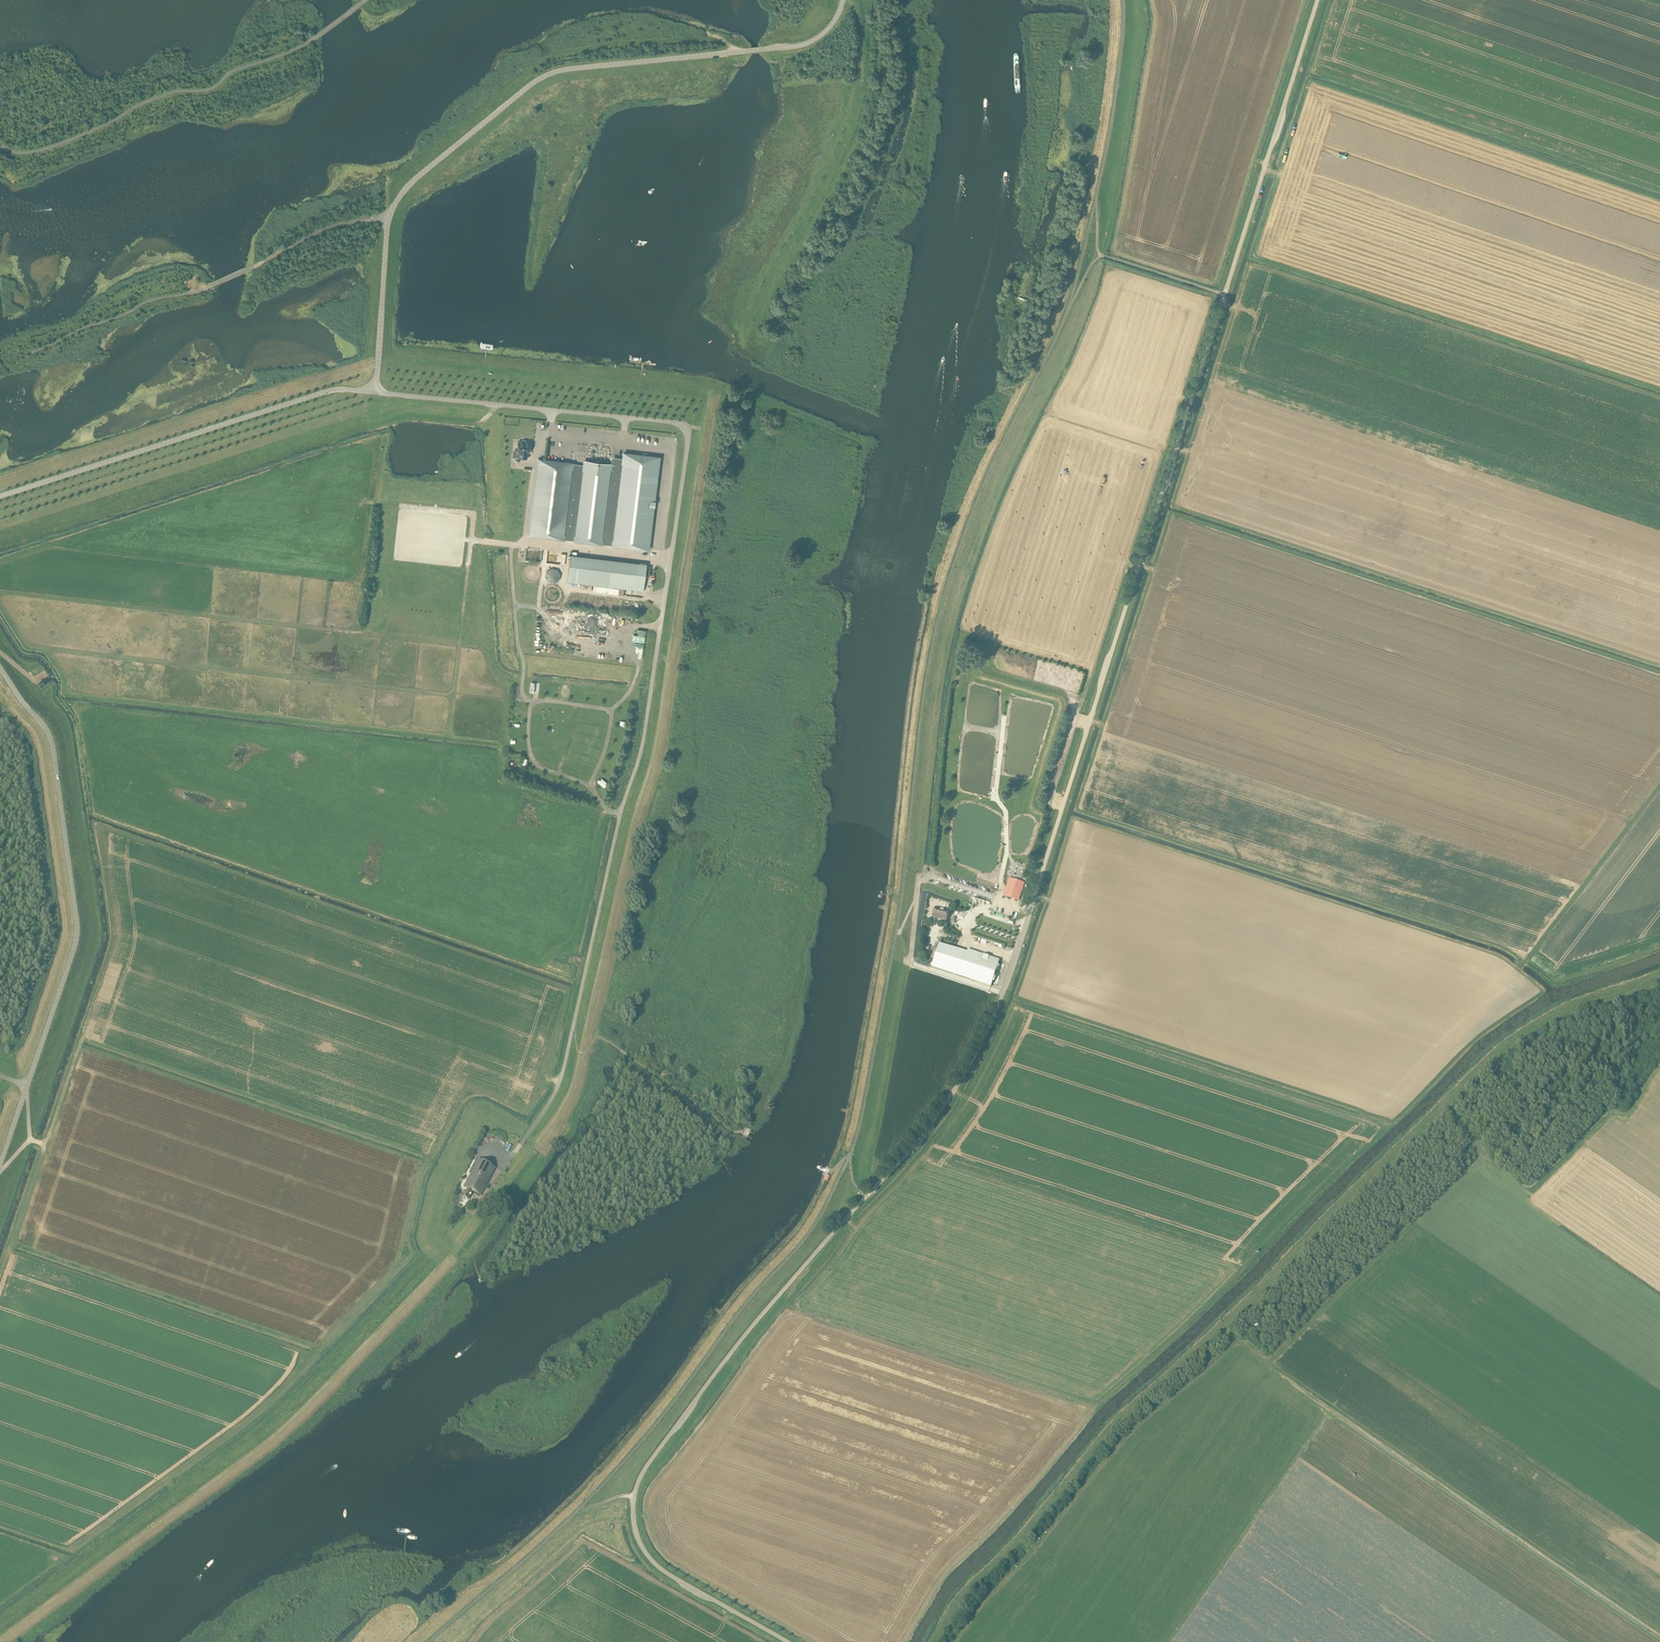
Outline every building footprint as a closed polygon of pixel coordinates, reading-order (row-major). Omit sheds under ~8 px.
[(525,448),(526,438),(522,438),(522,437),(518,436),(518,437),(514,436),(513,446),(517,447),(516,453),(520,453),(521,447),(525,448)] [(531,525),(530,535),(563,539),(564,539),(575,540),(575,541),(602,544),(602,543),(612,545),(648,550),(659,457),(623,453),(623,458),(621,469),(611,468),(611,464),(584,461),(584,466),(573,464),(539,460),(531,525)] [(571,554),(567,582),(643,592),(647,564),(571,554)] [(532,682),(530,692),(534,693),(535,683),(540,683),(539,694),(542,694),(543,684),(541,684),(541,680),(535,679),(534,683),(532,682)] [(1005,895),(1014,898),(1018,900),(1023,884),(1019,883),(1012,881),(1008,893),(1006,892),(1005,895)] [(946,921),(949,912),(935,907),(932,916),(946,921)] [(935,956),(931,967),(936,968),(937,969),(968,979),(991,986),(1000,960),(968,950),(967,952),(943,944),(940,943),(939,943),(938,946),(935,956)] [(481,1195),(495,1168),(478,1159),(464,1186),(466,1187),(461,1196),(468,1200),(473,1191),(481,1195)] [(1238,1254),(1234,1250),(1227,1257),(1231,1261),(1238,1254)]
